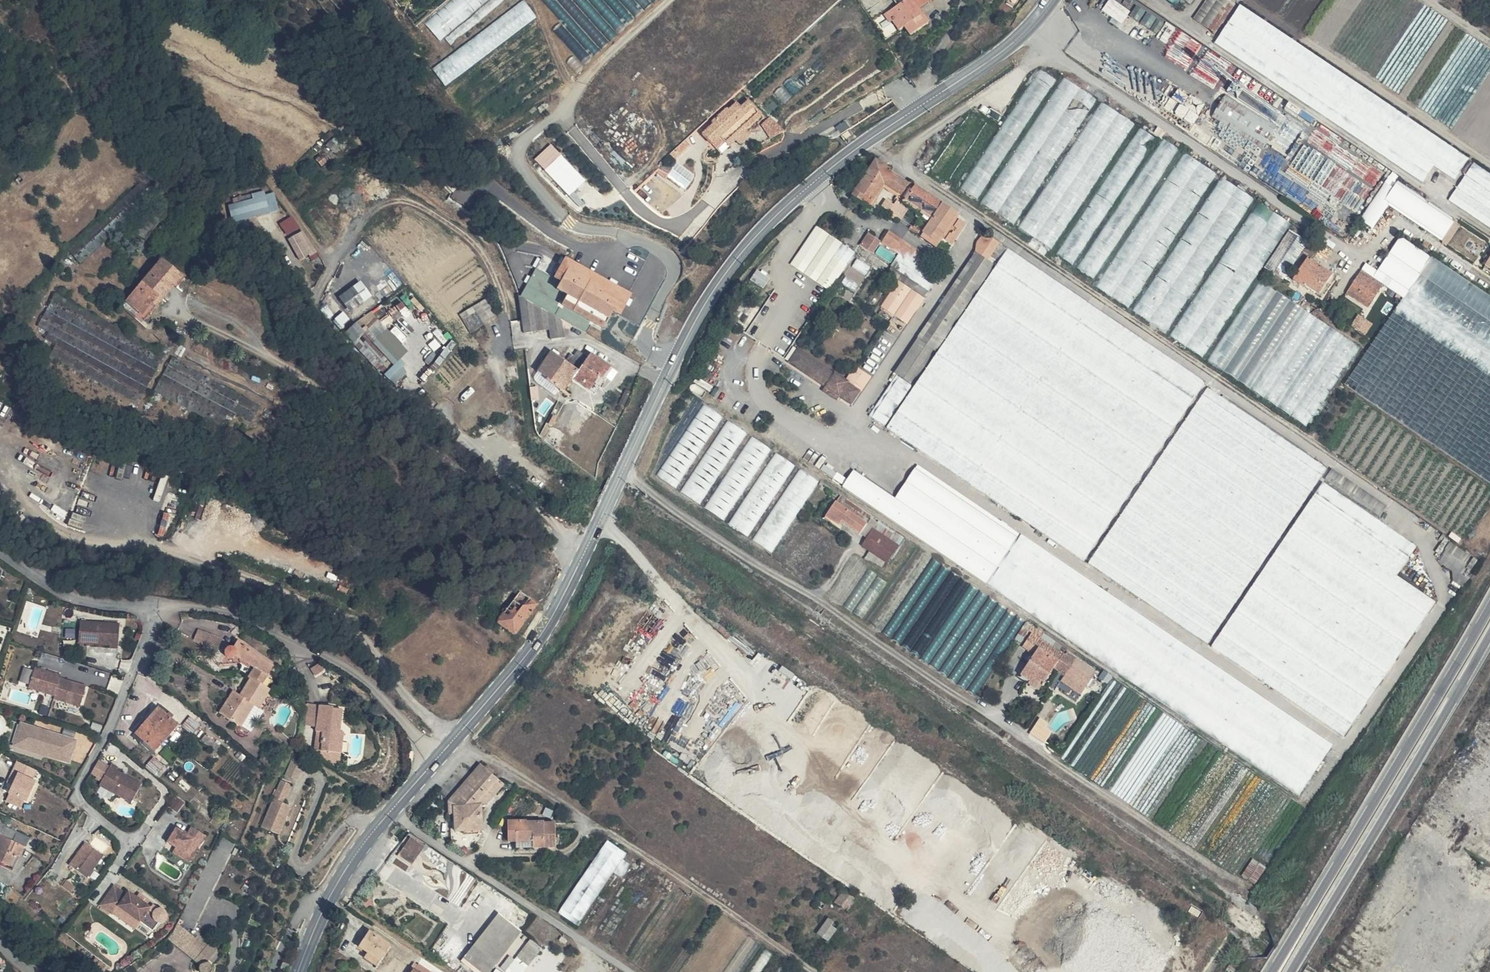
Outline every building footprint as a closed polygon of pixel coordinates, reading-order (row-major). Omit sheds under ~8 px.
[(424,23),(439,41),(487,0),(451,0),(424,23)] [(447,38),(452,44),(504,0),(491,0),(447,38)] [(877,21),(889,41),(896,36),(902,45),(921,32),(908,13),(928,0),(907,0),(877,21)] [(984,9),(990,0),(980,0),(978,3),(984,9)] [(1123,23),(1132,11),(1116,0),(1110,0),(1103,10),(1123,23)] [(1215,32),(1226,16),(1221,12),(1229,0),(1207,0),(1194,17),(1215,32)] [(525,1),(434,69),(448,86),(538,18),(525,1)] [(1212,48),(1410,181),(1466,218),(1489,234),(1489,167),(1242,3),(1212,48)] [(1131,17),(1157,30),(1163,19),(1137,6),(1131,17)] [(1057,83),(1039,72),(960,191),(978,202),(1057,83)] [(1098,101),(1065,79),(981,205),(1014,227),(1098,101)] [(747,121),(758,110),(747,98),(740,104),(736,101),(733,104),(747,121)] [(1263,116),(1222,100),(1214,119),(1255,135),(1263,116)] [(736,134),(746,124),(745,122),(746,122),(747,121),(733,104),(730,107),(726,105),(712,118),(715,121),(703,131),(712,143),(722,133),(728,141),(736,134)] [(1135,126),(1102,104),(1019,230),(1052,252),(1135,126)] [(758,110),(747,121),(748,122),(751,126),(763,114),(758,110)] [(971,114),(932,170),(957,187),(996,131),(971,114)] [(762,122),(771,137),(782,130),(774,116),(762,122)] [(746,124),(736,134),(738,136),(747,125),(746,124)] [(747,125),(738,136),(741,140),(752,130),(749,127),(747,125)] [(1140,130),(1055,256),(1072,267),(1156,140),(1140,130)] [(718,150),(728,141),(722,133),(712,143),(718,150)] [(541,138),(526,153),(581,213),(597,198),(541,138)] [(1163,139),(1076,270),(1093,282),(1180,151),(1163,139)] [(1217,177),(1183,155),(1095,288),(1129,310),(1217,177)] [(889,176),(890,175),(889,174),(874,164),(865,178),(870,182),(873,177),(883,183),(884,183),(889,176)] [(1389,205),(1443,239),(1457,218),(1390,175),(1361,219),(1374,227),(1389,205)] [(889,176),(884,183),(886,185),(879,197),(889,202),(892,198),(898,202),(900,204),(910,189),(889,176)] [(875,194),(879,197),(886,185),(884,183),(883,183),(873,177),(870,182),(865,178),(853,194),(868,204),(875,194)] [(1254,201),(1220,180),(1133,313),(1167,335),(1254,201)] [(922,220),(912,234),(926,243),(936,249),(941,244),(955,222),(957,219),(912,188),(911,188),(910,189),(900,204),(900,205),(906,209),(922,220)] [(253,192),(254,199),(230,203),(233,220),(280,212),(276,192),(266,194),(266,190),(253,192)] [(904,212),(896,206),(894,204),(890,208),(885,204),(880,213),(896,223),(904,212)] [(1291,225),(1258,204),(1171,337),(1204,358),(1291,225)] [(287,235),(300,228),(293,215),(281,222),(287,235)] [(941,244),(953,251),(966,230),(955,222),(941,244)] [(840,255),(848,242),(820,225),(805,248),(792,268),(832,293),(844,275),(852,262),(840,255)] [(119,250),(123,253),(137,232),(132,229),(119,250)] [(289,238),(301,260),(317,251),(305,229),(289,238)] [(869,232),(861,244),(874,253),(882,240),(869,232)] [(889,233),(882,244),(939,279),(945,270),(889,233)] [(1404,301),(1489,358),(1489,298),(1401,238),(1377,272),(1366,265),(1361,272),(1404,301)] [(81,262),(89,254),(78,242),(70,249),(81,262)] [(859,251),(848,242),(840,255),(852,262),(859,251)] [(926,243),(924,247),(926,248),(933,253),(936,249),(926,243)] [(882,244),(879,247),(936,284),(939,279),(882,244)] [(946,262),(953,251),(941,244),(936,249),(933,253),(946,262)] [(994,265),(1003,251),(997,247),(987,261),(994,265)] [(994,265),(992,268),(977,259),(927,336),(924,339),(918,348),(906,367),(871,422),(885,432),(1013,515),(1085,562),(1203,379),(1004,250),(1003,251),(994,265)] [(564,256),(560,263),(553,276),(561,281),(556,289),(568,295),(563,305),(603,329),(613,311),(621,316),(633,294),(564,256)] [(109,285),(113,286),(112,285),(118,268),(115,266),(117,261),(114,261),(109,285)] [(123,262),(117,261),(115,266),(118,268),(112,285),(113,286),(118,287),(123,262)] [(1318,300),(1329,286),(1333,279),(1325,272),(1322,275),(1303,262),(1288,283),(1297,289),(1298,287),(1318,300)] [(763,286),(769,278),(759,270),(752,278),(763,286)] [(1366,310),(1380,288),(1359,274),(1344,294),(1366,310)] [(151,278),(128,309),(123,316),(136,326),(139,322),(144,326),(154,312),(153,312),(157,298),(161,289),(157,285),(153,279),(151,278)] [(157,298),(163,300),(170,291),(153,279),(157,285),(161,289),(157,298)] [(898,282),(881,308),(908,325),(925,299),(898,282)] [(1261,283),(1208,362),(1307,428),(1360,349),(1261,283)] [(154,312),(163,300),(157,298),(153,312),(154,312)] [(541,332),(543,332),(553,331),(554,341),(566,340),(565,331),(565,326),(551,317),(536,307),(534,305),(523,298),(528,333),(541,332)] [(487,299),(461,313),(470,331),(497,317),(487,299)] [(1345,388),(1489,485),(1489,358),(1404,301),(1345,388)] [(400,360),(409,350),(369,310),(346,334),(379,366),(383,362),(378,358),(383,353),(394,365),(386,373),(396,383),(410,369),(400,360)] [(1367,334),(1374,323),(1359,314),(1352,325),(1367,334)] [(131,333),(136,326),(123,316),(118,324),(131,333)] [(131,333),(118,324),(114,330),(120,334),(129,341),(132,343),(144,326),(139,322),(136,326),(131,333)] [(801,350),(788,369),(854,411),(873,382),(858,372),(852,383),(801,350)] [(582,375),(590,357),(579,352),(570,370),(582,375)] [(590,357),(582,375),(577,384),(593,393),(601,378),(606,380),(612,368),(590,357)] [(553,360),(552,361),(540,382),(548,386),(547,387),(554,391),(568,399),(575,383),(577,384),(582,375),(570,370),(553,360)] [(1207,386),(1092,563),(1213,640),(1327,464),(1207,386)] [(679,488),(723,414),(702,402),(680,439),(679,439),(658,475),(679,488)] [(683,492),(703,504),(745,430),(726,419),(715,437),(714,437),(683,492)] [(752,435),(706,507),(726,520),(771,448),(752,435)] [(775,452),(731,524),(750,535),(794,463),(775,452)] [(1334,743),(919,466),(896,501),(853,473),(841,491),(1299,796),(1334,743)] [(773,552),(820,480),(800,468),(754,540),(773,552)] [(1329,477),(1372,506),(1383,512),(1389,503),(1379,497),(1335,468),(1329,477)] [(1325,482),(1215,649),(1350,735),(1384,684),(1405,651),(1438,599),(1399,574),(1420,543),(1371,511),(1325,482)] [(835,504),(841,508),(844,504),(838,499),(835,504)] [(849,529),(855,518),(841,508),(835,504),(828,514),(842,524),(843,524),(849,529)] [(842,524),(828,514),(824,521),(837,531),(842,524)] [(855,518),(849,529),(861,537),(868,526),(855,518)] [(872,529),(861,546),(886,563),(897,546),(872,529)] [(1459,573),(1472,556),(1452,542),(1439,560),(1459,573)] [(1008,647),(1026,619),(924,552),(938,568),(939,587),(947,580),(947,585),(953,589),(949,596),(954,595),(955,609),(959,606),(960,617),(965,613),(970,617),(978,616),(985,605),(986,615),(990,618),(989,619),(990,628),(1004,627),(997,632),(1002,637),(998,640),(1008,647)] [(505,612),(498,621),(514,635),(538,603),(522,590),(509,608),(505,605),(502,610),(505,612)] [(120,624),(81,621),(79,642),(111,645),(110,648),(118,648),(120,624)] [(1027,633),(1030,634),(1033,629),(1027,625),(1024,630),(1027,633)] [(221,639),(198,629),(194,640),(217,650),(221,639)] [(1030,634),(1060,654),(1063,650),(1033,629),(1030,634)] [(921,658),(977,693),(998,660),(989,654),(981,667),(952,649),(961,636),(956,633),(947,648),(933,639),(921,658)] [(1060,654),(1030,634),(1027,633),(1023,640),(1035,648),(1031,654),(1022,669),(1032,676),(1027,682),(1024,680),(1022,683),(1035,692),(1050,669),(1052,665),(1065,673),(1075,659),(1066,653),(1063,656),(1060,654)] [(235,656),(253,667),(248,677),(250,678),(239,695),(233,690),(219,712),(237,725),(235,729),(236,733),(239,735),(243,736),(248,734),(250,731),(251,732),(264,711),(262,710),(274,690),(263,683),(275,664),(239,639),(234,646),(232,645),(230,646),(227,647),(225,650),(225,653),(226,655),(229,658),(232,658),(235,656)] [(1018,647),(1031,654),(1035,648),(1023,640),(1018,647)] [(1094,672),(1075,659),(1065,673),(1052,665),(1050,669),(1082,690),(1094,672)] [(28,683),(32,669),(25,667),(21,680),(28,683)] [(62,675),(36,667),(30,687),(56,696),(61,678),(62,675)] [(1018,675),(1024,680),(1027,682),(1032,676),(1022,669),(1018,675)] [(88,686),(61,678),(56,696),(55,698),(82,707),(88,686)] [(344,732),(340,732),(343,709),(333,708),(334,706),(308,704),(306,725),(317,726),(314,748),(341,751),(344,732)] [(154,750),(178,724),(158,707),(135,732),(154,750)] [(193,734),(199,724),(188,717),(182,727),(193,734)] [(1030,733),(1044,743),(1055,729),(1041,719),(1030,733)] [(77,740),(20,722),(13,744),(69,762),(77,740)] [(18,771),(6,801),(23,808),(40,770),(17,760),(13,769),(18,771)] [(295,785),(304,769),(292,762),(283,777),(295,785)] [(402,762),(397,764),(401,773),(406,770),(402,762)] [(450,799),(474,772),(462,762),(438,789),(450,799)] [(118,767),(111,763),(99,784),(131,802),(142,783),(117,769),(118,767)] [(456,805),(457,813),(458,832),(482,831),(483,830),(480,806),(486,806),(506,783),(482,763),(474,772),(450,799),(450,805),(456,805)] [(261,828),(278,835),(289,805),(282,803),(290,784),(280,780),(261,828)] [(518,842),(518,844),(535,844),(534,849),(558,848),(557,823),(546,823),(546,822),(528,822),(528,820),(509,820),(509,841),(518,842)] [(15,868),(28,838),(15,832),(4,827),(0,826),(0,862),(15,868)] [(405,842),(418,852),(421,846),(409,837),(405,842)] [(608,839),(560,912),(579,925),(614,871),(624,877),(632,864),(623,858),(628,852),(608,839)] [(411,862),(418,852),(405,842),(397,853),(411,862)] [(103,856),(86,843),(69,865),(86,878),(103,856)] [(174,851),(163,844),(154,858),(162,864),(171,869),(168,874),(175,879),(193,853),(179,844),(174,851)] [(150,963),(164,971),(185,971),(192,959),(175,948),(222,861),(209,850),(161,940),(150,963)] [(1243,874),(1256,883),(1266,867),(1254,858),(1243,874)] [(171,869),(162,864),(159,869),(168,874),(171,869)] [(145,900),(130,889),(128,892),(116,883),(96,910),(108,920),(114,911),(129,922),(145,900)] [(851,908),(855,897),(842,892),(837,902),(851,908)] [(828,945),(845,920),(831,911),(823,923),(827,926),(819,938),(828,945)] [(519,928),(497,913),(486,930),(508,945),(519,928)] [(137,929),(150,935),(153,929),(140,922),(137,929)] [(508,945),(486,930),(475,947),(498,961),(508,945)] [(367,952),(380,959),(388,944),(368,931),(358,946),(367,952)] [(544,948),(531,938),(516,959),(511,955),(502,967),(509,971),(526,971),(544,948)] [(475,947),(465,964),(477,971),(490,971),(498,961),(475,947)] [(766,963),(773,953),(767,949),(760,959),(766,963)] [(367,952),(363,957),(376,965),(380,959),(367,952)]
